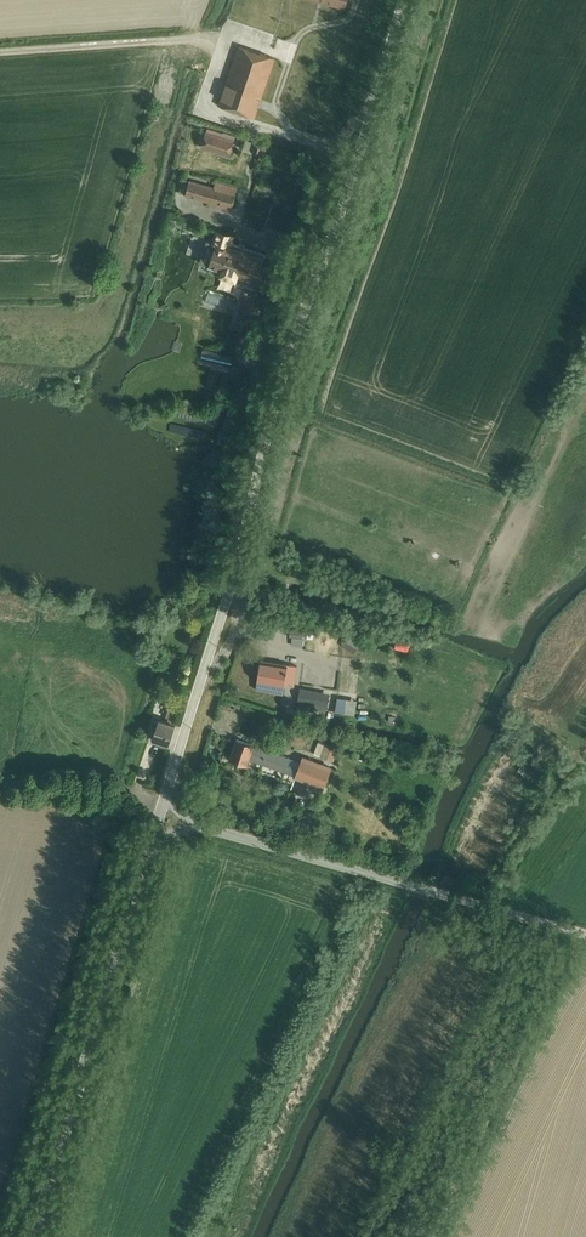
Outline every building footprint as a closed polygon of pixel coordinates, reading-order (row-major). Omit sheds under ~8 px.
[(345,8),(348,0),(318,0),(345,8)] [(223,88),(217,105),(254,118),(259,104),(275,58),(257,52),(238,45),(223,88)] [(206,132),(202,148),(229,157),(234,141),(206,132)] [(257,144),(254,154),(260,156),(261,151),(266,152),(267,147),(257,144)] [(184,183),(181,192),(186,193),(185,197),(193,199),(194,198),(197,199),(197,200),(210,204),(209,206),(231,212),(233,205),(235,206),(237,201),(236,201),(237,200),(234,200),(237,189),(216,182),(214,188),(190,181),(189,185),(184,183)] [(207,240),(199,263),(209,266),(208,268),(222,273),(220,277),(236,282),(235,284),(237,288),(242,290),(239,300),(241,300),(235,315),(234,315),(229,328),(241,332),(246,318),(249,319),(264,273),(259,272),(265,255),(232,244),(235,236),(233,235),(233,236),(218,231),(216,230),(212,242),(207,240)] [(233,312),(236,298),(209,293),(206,306),(233,312)] [(203,350),(201,359),(232,366),(234,357),(203,350)] [(232,390),(226,410),(234,412),(235,413),(240,392),(232,390)] [(205,439),(208,430),(172,420),(169,430),(205,439)] [(290,630),(290,638),(292,638),(291,646),(302,647),(303,639),(313,640),(314,632),(290,630)] [(257,682),(285,686),(285,685),(295,686),(298,667),(261,661),(257,682)] [(285,686),(257,682),(256,690),(283,695),(285,686)] [(299,701),(298,707),(326,712),(327,706),(328,706),(330,694),(300,689),(298,701),(299,701)] [(337,698),(335,713),(355,716),(357,701),(356,701),(337,698)] [(169,705),(165,717),(176,721),(180,708),(169,705)] [(157,725),(152,741),(169,746),(176,725),(160,720),(161,718),(156,716),(153,724),(157,725)] [(236,740),(229,760),(248,767),(250,760),(295,776),(295,778),(324,789),(332,768),(303,757),(301,763),(236,740)] [(318,740),(313,754),(334,762),(339,748),(318,740)]
